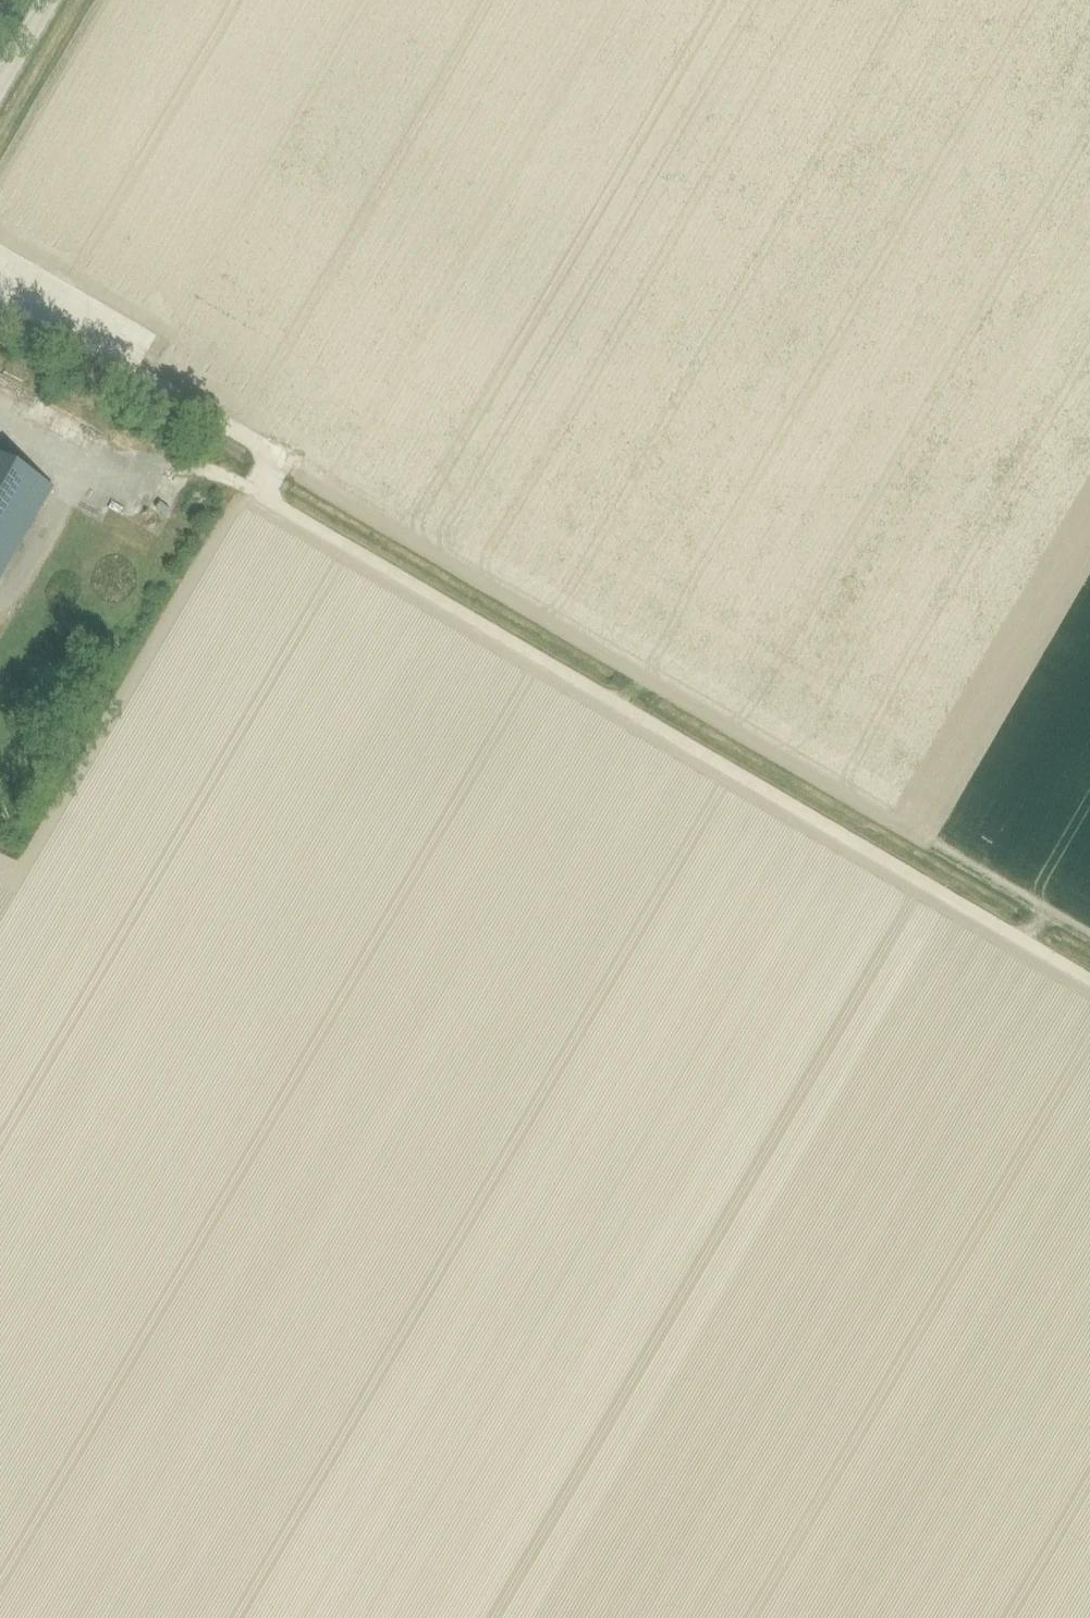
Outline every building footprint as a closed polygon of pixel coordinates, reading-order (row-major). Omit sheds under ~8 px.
[(0,459),(0,574),(50,487),(0,459)]
